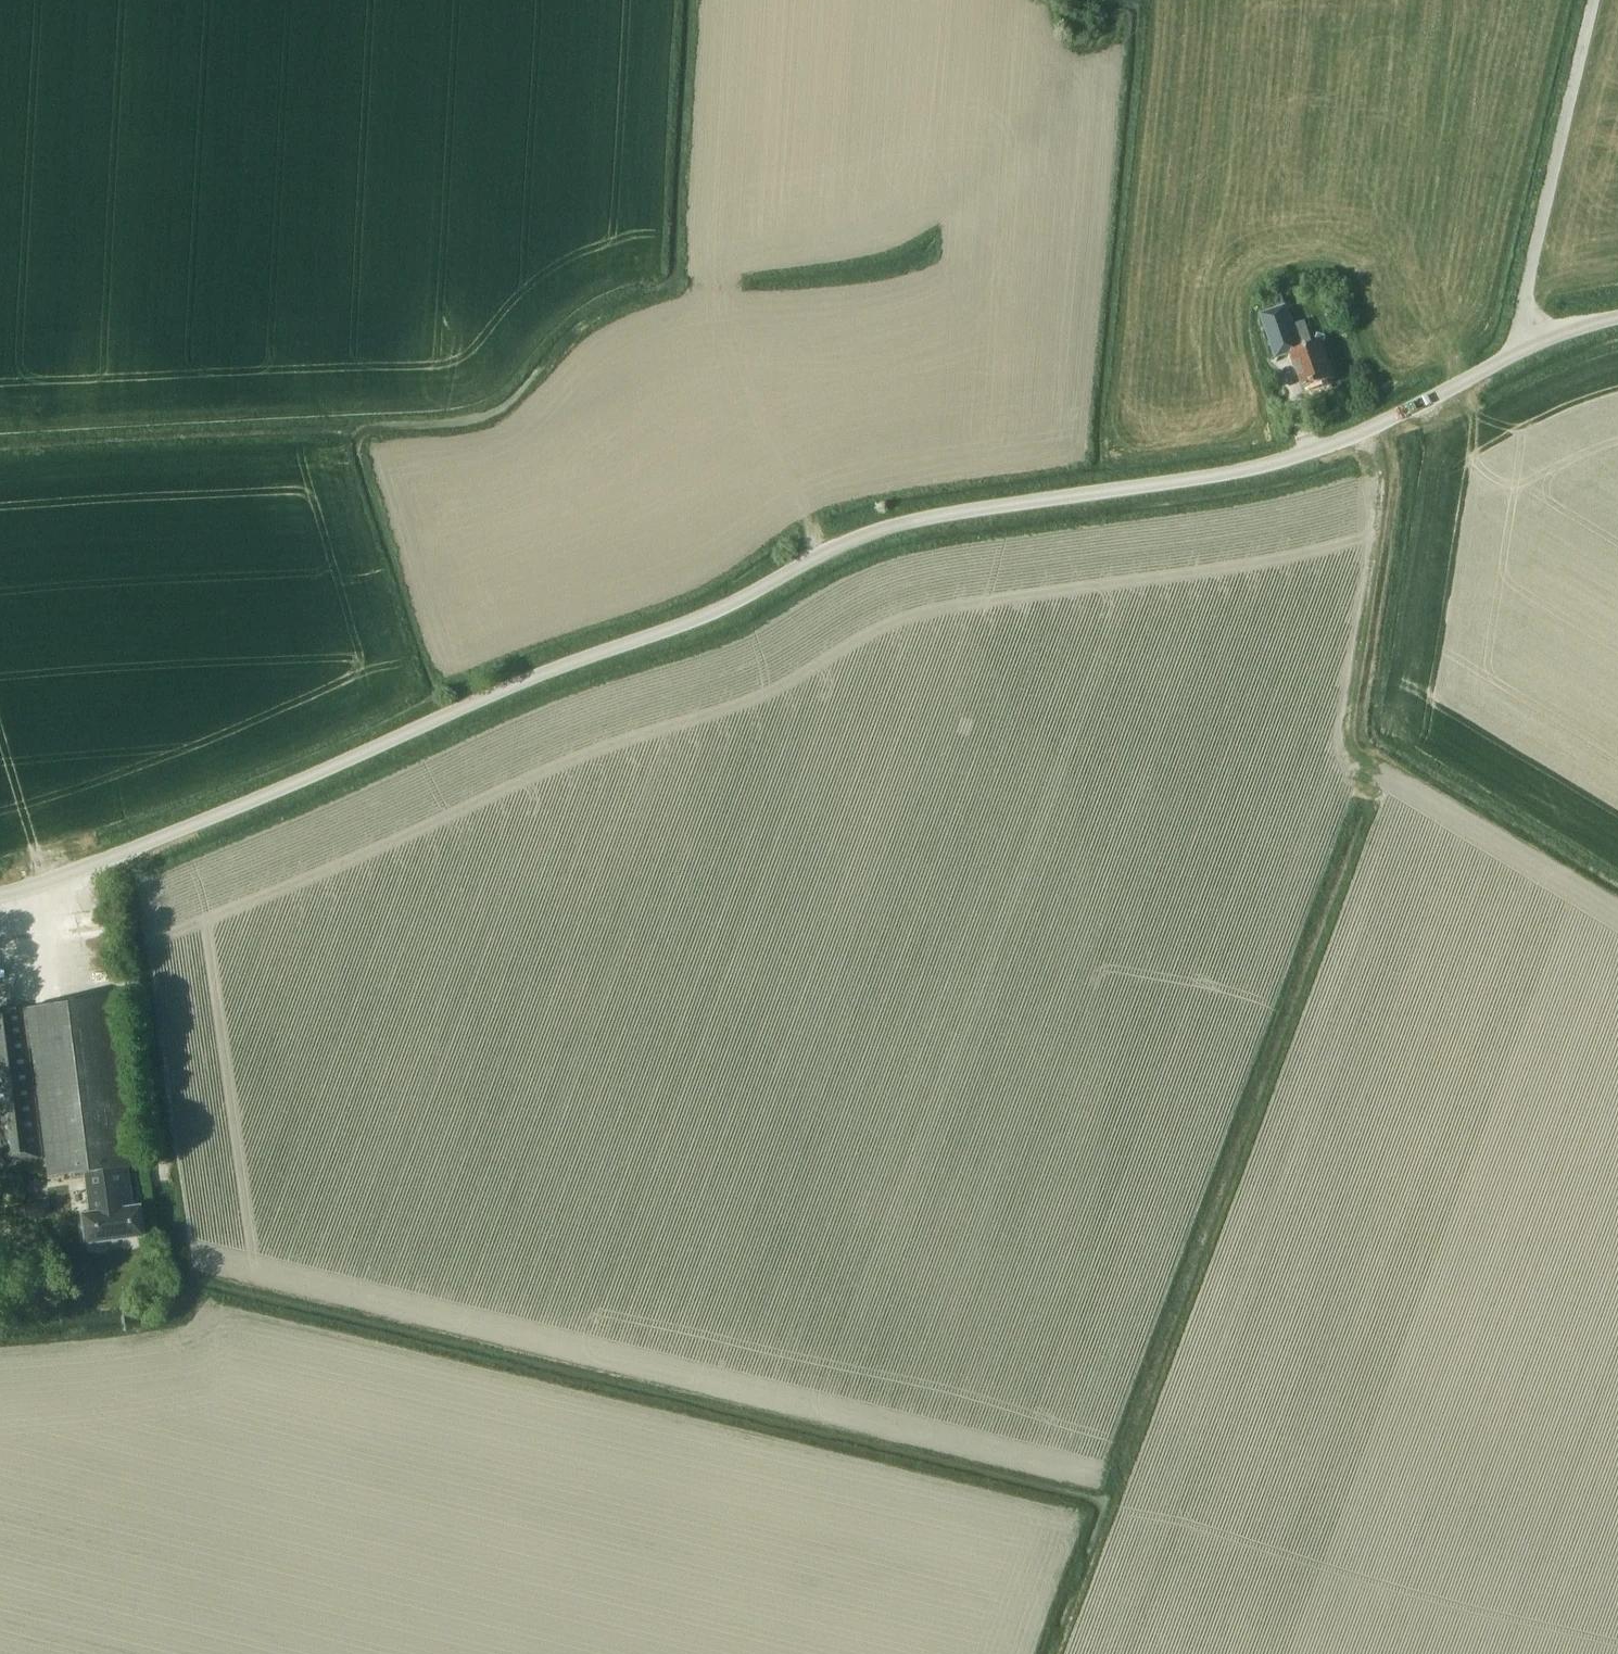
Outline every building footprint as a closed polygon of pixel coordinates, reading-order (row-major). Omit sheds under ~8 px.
[(1273,299),(1275,306),(1260,311),(1274,354),(1288,349),(1292,362),(1295,361),(1303,384),(1321,379),(1322,382),(1333,379),(1319,338),(1310,341),(1303,319),(1291,323),(1289,316),(1298,313),(1291,293),(1273,299)] [(116,998),(0,1012),(0,1164),(44,1159),(47,1178),(84,1174),(89,1214),(80,1215),(83,1244),(141,1238),(137,1208),(131,1209),(126,1169),(135,1167),(116,998)] [(23,1204),(25,1218),(44,1215),(42,1201),(23,1204)]
